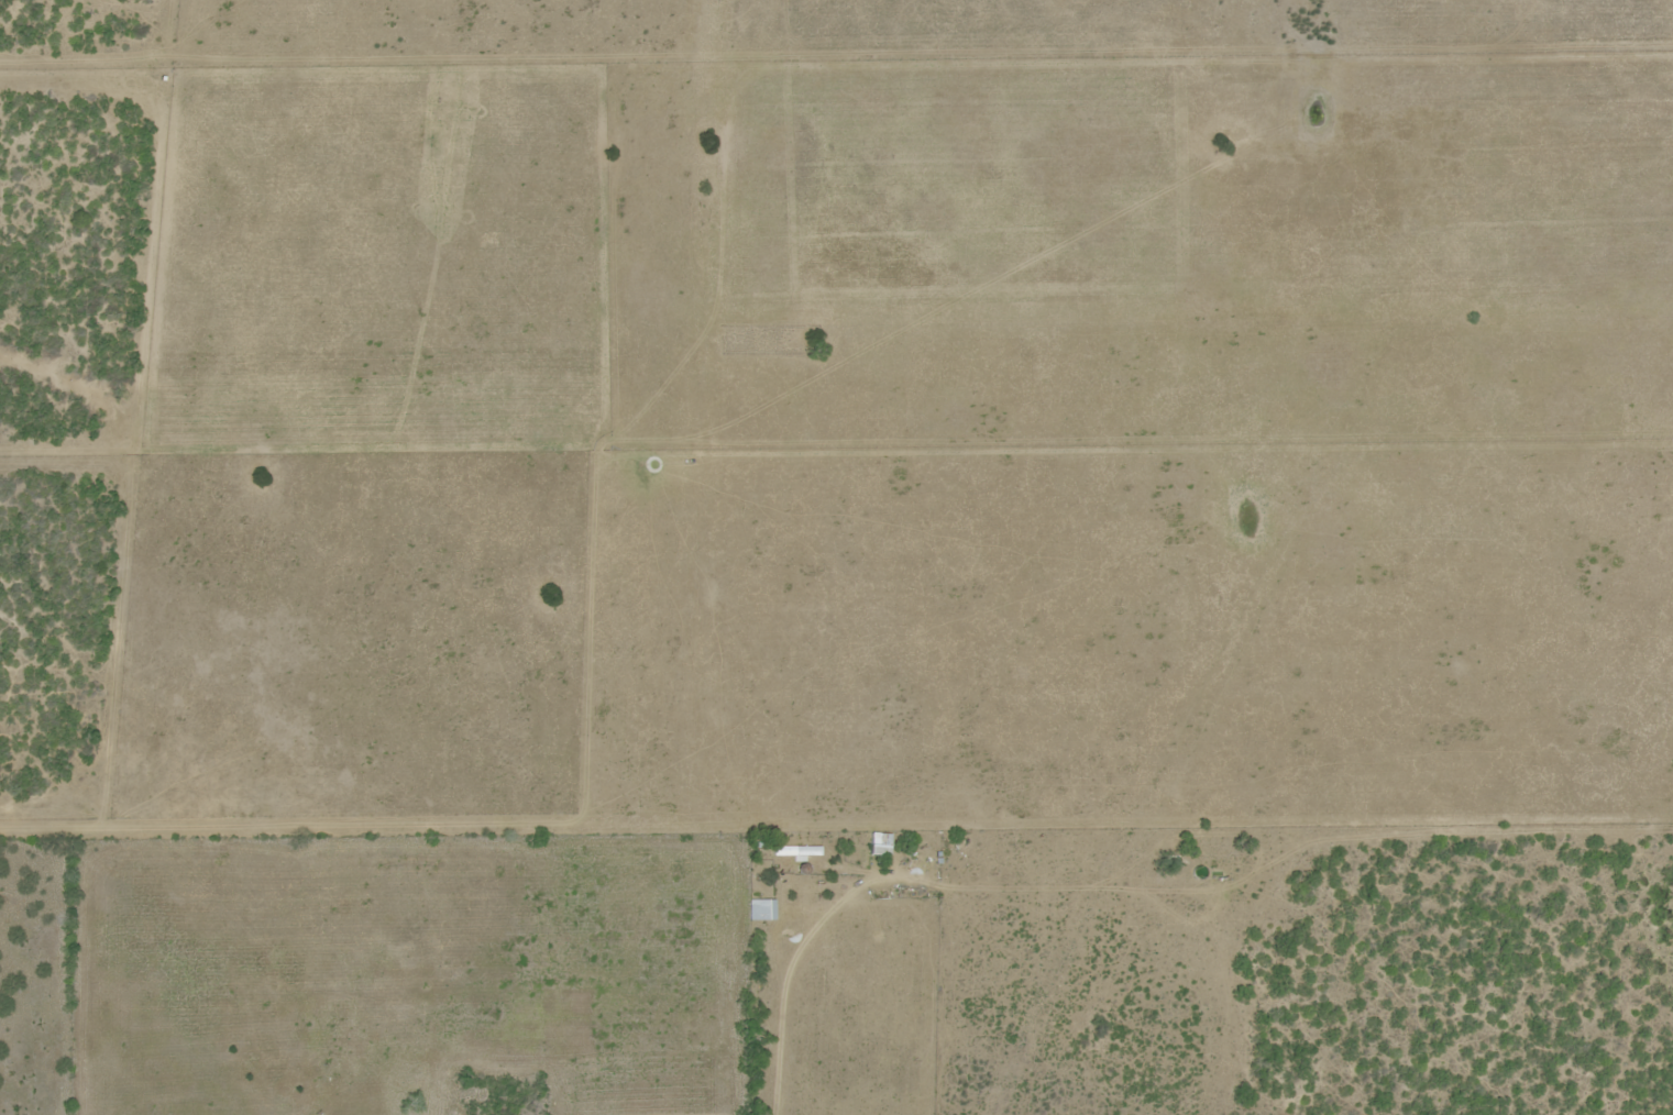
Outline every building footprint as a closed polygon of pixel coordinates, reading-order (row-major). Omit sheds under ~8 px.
[(868,855),(888,855),(888,833),(868,833),(868,855)] [(818,846),(772,846),(772,855),(818,855),(818,846)] [(773,899),(749,899),(749,919),(773,919),(773,899)]
